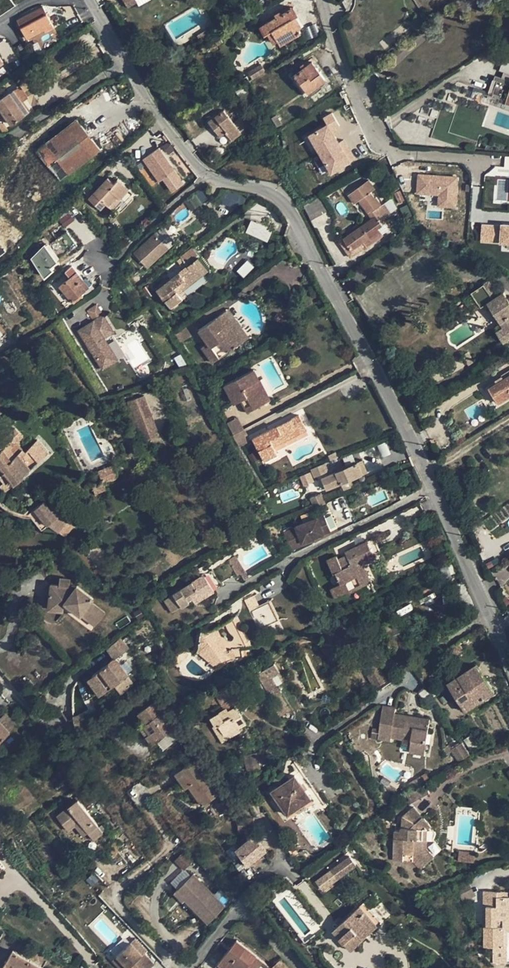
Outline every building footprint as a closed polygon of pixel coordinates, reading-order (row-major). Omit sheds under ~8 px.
[(40,6),(16,19),(26,37),(43,28),(44,30),(52,26),(40,6)] [(276,16),(260,27),(265,35),(267,33),(272,31),(278,41),(280,45),(301,33),(292,19),(298,15),(293,7),(281,14),(276,16)] [(272,31),(267,33),(273,43),(278,41),(272,31)] [(312,61),(312,62),(310,60),(305,64),(304,63),(295,68),(291,70),(294,74),(291,76),(294,80),(297,78),(308,93),(325,80),(312,61)] [(505,63),(500,77),(494,75),(492,80),(495,81),(491,95),(500,98),(502,90),(508,92),(504,104),(508,106),(508,64),(505,63)] [(253,79),(266,71),(261,64),(248,72),(253,79)] [(14,89),(22,102),(28,97),(20,85),(14,89)] [(14,89),(0,99),(0,110),(1,110),(4,115),(11,125),(30,112),(22,102),(14,89)] [(234,122),(224,110),(208,122),(220,137),(225,132),(231,140),(241,132),(240,130),(246,126),(240,118),(234,122)] [(414,111),(407,118),(415,126),(422,119),(414,111)] [(340,125),(332,113),(324,117),(328,124),(305,138),(312,149),(316,147),(332,173),(351,161),(356,157),(345,139),(340,142),(335,135),(338,133),(335,128),(340,125)] [(276,115),(272,118),(277,126),(282,124),(276,115)] [(76,119),(37,150),(60,180),(100,149),(76,119)] [(164,140),(157,145),(159,148),(164,155),(171,150),(164,140)] [(159,148),(152,153),(165,172),(163,174),(165,177),(168,175),(173,183),(180,178),(169,161),(172,160),(169,155),(166,157),(164,155),(159,148)] [(458,177),(419,174),(418,192),(440,194),(439,205),(456,207),(458,177)] [(107,178),(89,198),(100,209),(106,203),(113,210),(122,200),(120,198),(128,189),(117,179),(113,183),(107,178)] [(369,180),(349,195),(355,204),(360,200),(369,213),(370,212),(371,213),(373,212),(381,205),(376,198),(375,199),(371,193),(375,189),(369,180)] [(94,192),(85,184),(75,196),(84,204),(94,192)] [(221,190),(218,203),(239,208),(242,196),(221,190)] [(186,204),(193,211),(206,198),(199,191),(186,204)] [(331,210),(322,194),(303,205),(311,221),(331,210)] [(381,205),(373,212),(376,216),(380,221),(384,218),(391,213),(384,203),(381,205)] [(372,218),(344,238),(353,250),(361,243),(364,241),(368,246),(383,235),(379,228),(383,225),(380,221),(376,216),(372,218)] [(250,221),(245,233),(267,242),(272,230),(250,221)] [(504,224),(504,225),(484,224),(482,240),(508,243),(508,224),(504,224)] [(106,228),(100,232),(112,249),(117,245),(106,228)] [(67,231),(57,238),(67,252),(77,245),(67,231)] [(155,233),(134,253),(147,268),(168,247),(155,233)] [(353,250),(344,238),(339,242),(351,258),(365,248),(361,243),(353,250)] [(43,277),(61,263),(47,244),(28,258),(43,277)] [(176,291),(206,268),(198,258),(199,257),(192,247),(180,256),(184,262),(188,266),(171,279),(156,290),(162,297),(171,308),(182,299),(178,294),(176,291)] [(247,261),(236,271),(243,277),(253,267),(247,261)] [(184,262),(168,275),(171,279),(188,266),(184,262)] [(83,280),(71,266),(65,271),(70,277),(60,286),(72,300),(75,297),(78,295),(85,289),(79,282),(83,280)] [(206,268),(176,291),(178,294),(208,270),(206,268)] [(83,280),(79,282),(85,289),(88,287),(83,280)] [(472,293),(482,307),(486,304),(488,303),(501,323),(498,325),(495,327),(505,343),(508,340),(508,301),(508,299),(504,292),(499,296),(489,281),(472,293)] [(486,304),(498,325),(501,323),(488,303),(486,304)] [(97,306),(87,310),(91,318),(100,313),(97,306)] [(229,309),(222,313),(243,341),(249,337),(229,309)] [(222,313),(199,330),(208,343),(202,347),(213,363),(219,358),(211,347),(222,340),(230,351),(243,341),(222,313)] [(103,314),(78,330),(102,369),(118,359),(104,337),(114,331),(103,314)] [(181,343),(191,336),(184,325),(174,332),(181,343)] [(294,330),(286,335),(291,344),(296,340),(299,344),(302,342),(300,338),(294,330)] [(110,344),(118,358),(123,355),(115,341),(110,344)] [(467,352),(462,355),(468,365),(473,362),(467,352)] [(254,369),(224,385),(234,403),(241,400),(247,412),(265,403),(254,382),(259,380),(254,369)] [(489,388),(499,403),(508,397),(508,371),(501,376),(503,379),(489,388)] [(270,400),(259,380),(254,382),(265,403),(270,400)] [(144,395),(128,402),(143,441),(159,435),(144,395)] [(264,460),(277,454),(273,446),(285,440),(284,438),(305,426),(299,415),(252,438),(264,460)] [(238,417),(227,423),(233,435),(243,429),(244,429),(238,417)] [(20,423),(1,442),(7,449),(27,430),(20,423)] [(306,429),(305,426),(284,438),(285,440),(306,429)] [(233,435),(232,435),(238,446),(248,441),(248,438),(243,429),(233,435)] [(37,440),(34,443),(46,456),(49,453),(37,440)] [(3,482),(0,485),(0,487),(4,492),(24,475),(46,456),(34,443),(25,452),(22,449),(15,457),(7,449),(1,442),(0,443),(0,478),(3,482)] [(336,452),(329,455),(331,460),(338,457),(336,452)] [(362,460),(336,472),(341,483),(361,474),(360,470),(365,468),(362,460)] [(310,470),(314,479),(328,472),(324,463),(310,470)] [(114,464),(98,472),(102,481),(102,480),(103,482),(115,477),(116,476),(117,475),(117,473),(117,472),(114,464)] [(309,472),(299,477),(304,487),(314,482),(309,472)] [(102,481),(94,484),(91,486),(90,487),(90,489),(92,496),(106,489),(103,482),(102,480),(102,481)] [(44,501),(28,513),(42,530),(49,524),(58,532),(66,537),(75,523),(61,512),(56,516),(44,501)] [(296,528),(284,532),(290,547),(302,542),(303,544),(311,541),(310,539),(314,537),(330,530),(330,528),(325,516),(324,514),(295,526),(296,528)] [(331,514),(325,516),(330,528),(336,526),(331,514)] [(439,523),(434,526),(438,535),(443,532),(439,523)] [(327,561),(334,574),(336,573),(341,584),(331,588),(336,598),(367,584),(357,563),(362,561),(374,555),(368,541),(345,552),(347,555),(349,559),(340,563),(338,559),(337,556),(327,561)] [(347,555),(338,559),(340,563),(349,559),(347,555)] [(235,556),(227,560),(237,576),(240,573),(244,579),(248,577),(235,556)] [(362,561),(357,563),(367,584),(372,582),(362,561)] [(212,569),(165,599),(172,611),(181,605),(182,606),(188,602),(189,601),(188,600),(192,598),(195,602),(214,590),(222,584),(212,569)] [(59,585),(51,584),(49,601),(64,603),(81,615),(95,625),(105,612),(91,602),(94,599),(77,586),(75,587),(73,590),(69,589),(70,579),(60,578),(59,585)] [(255,595),(245,600),(259,629),(276,619),(268,603),(261,607),(255,595)] [(64,603),(49,601),(48,609),(63,611),(64,603)] [(198,649),(197,650),(217,667),(218,666),(233,657),(244,658),(241,647),(247,647),(233,617),(225,623),(210,630),(201,629),(198,649)] [(99,691),(97,692),(99,695),(114,684),(121,693),(135,683),(128,674),(117,657),(130,648),(120,638),(106,648),(113,658),(112,659),(111,660),(110,661),(110,662),(87,679),(88,680),(90,678),(99,691)] [(447,648),(451,655),(463,649),(459,642),(447,648)] [(181,649),(171,660),(177,667),(188,654),(181,649)] [(381,669),(376,663),(364,670),(369,677),(381,669)] [(274,664),(257,674),(273,700),(281,695),(271,678),(280,672),(274,664)] [(414,668),(426,686),(432,682),(420,664),(414,668)] [(476,665),(448,683),(466,711),(495,692),(476,665)] [(388,681),(381,669),(369,677),(375,688),(388,681)] [(88,685),(79,688),(84,701),(92,698),(88,685)] [(225,709),(210,717),(215,725),(218,723),(224,733),(237,725),(238,727),(239,726),(246,722),(229,695),(233,693),(228,685),(215,692),(225,709)] [(273,700),(271,701),(280,717),(290,710),(281,695),(273,700)] [(146,724),(144,725),(149,733),(145,736),(152,745),(175,728),(154,701),(138,713),(144,721),(146,724)] [(379,733),(372,732),(371,739),(378,740),(378,738),(391,741),(391,737),(403,739),(402,744),(410,746),(410,752),(425,754),(429,723),(415,721),(413,727),(406,726),(407,720),(407,715),(395,714),(396,707),(383,706),(380,728),(379,733)] [(74,721),(84,717),(83,712),(73,716),(74,721)] [(10,732),(17,725),(6,713),(0,718),(0,741),(10,732)] [(84,717),(74,721),(76,726),(77,727),(79,727),(81,727),(87,725),(84,717)] [(144,725),(142,722),(137,726),(145,736),(149,733),(144,725)] [(222,741),(227,738),(224,733),(218,723),(215,725),(213,726),(222,741)] [(237,725),(224,733),(227,738),(241,730),(239,726),(238,727),(237,725)] [(345,744),(342,738),(336,741),(340,747),(345,744)] [(451,749),(459,761),(470,754),(462,742),(451,749)] [(263,750),(256,752),(260,765),(266,763),(263,750)] [(256,752),(244,755),(248,769),(260,767),(260,765),(256,752)] [(196,758),(175,773),(186,789),(189,786),(193,784),(200,794),(197,797),(203,805),(221,792),(196,758)] [(279,785),(271,790),(271,791),(276,798),(288,814),(318,793),(301,769),(287,779),(279,785)] [(282,772),(273,778),(279,785),(287,779),(282,772)] [(426,772),(419,776),(419,777),(422,781),(428,777),(426,772)] [(422,781),(419,777),(415,780),(419,786),(423,784),(422,781)] [(419,786),(415,780),(404,787),(408,793),(419,786)] [(193,784),(189,786),(197,797),(200,794),(193,784)] [(406,794),(412,802),(430,793),(425,784),(406,794)] [(78,800),(57,816),(64,826),(76,817),(93,839),(103,832),(78,800)] [(401,830),(395,830),(394,860),(404,861),(404,854),(413,854),(413,860),(420,870),(431,859),(423,850),(423,840),(424,829),(423,829),(430,823),(414,807),(403,817),(407,819),(406,828),(402,828),(401,828),(401,830)] [(236,849),(248,864),(255,859),(259,855),(266,850),(254,834),(236,849)] [(292,843),(286,847),(292,856),(298,852),(292,843)] [(344,846),(334,855),(338,859),(348,851),(344,846)] [(426,849),(423,850),(431,859),(434,857),(426,849)] [(338,859),(334,855),(324,862),(337,879),(357,863),(348,851),(338,859)] [(474,852),(459,851),(459,861),(473,862),(474,852)] [(175,861),(185,870),(192,862),(183,853),(175,861)] [(184,870),(170,883),(176,890),(190,877),(184,870)] [(98,880),(92,874),(86,880),(92,886),(98,880)] [(182,900),(185,898),(208,923),(225,907),(193,874),(174,892),(182,900)] [(468,883),(457,888),(463,900),(474,894),(468,883)] [(483,890),(483,906),(487,906),(487,926),(484,926),(484,946),(493,947),(498,947),(504,947),(504,931),(508,931),(508,896),(502,896),(502,891),(483,890)] [(364,901),(334,930),(352,950),(383,921),(364,901)] [(237,940),(218,964),(223,967),(270,967),(237,940)] [(144,952),(142,954),(131,942),(112,959),(121,967),(128,967),(131,965),(133,963),(135,966),(134,967),(150,967),(155,964),(144,952)] [(498,947),(493,947),(493,953),(502,960),(506,957),(498,947)] [(3,966),(6,967),(43,967),(13,950),(3,966)] [(279,960),(271,967),(288,967),(279,960)]
